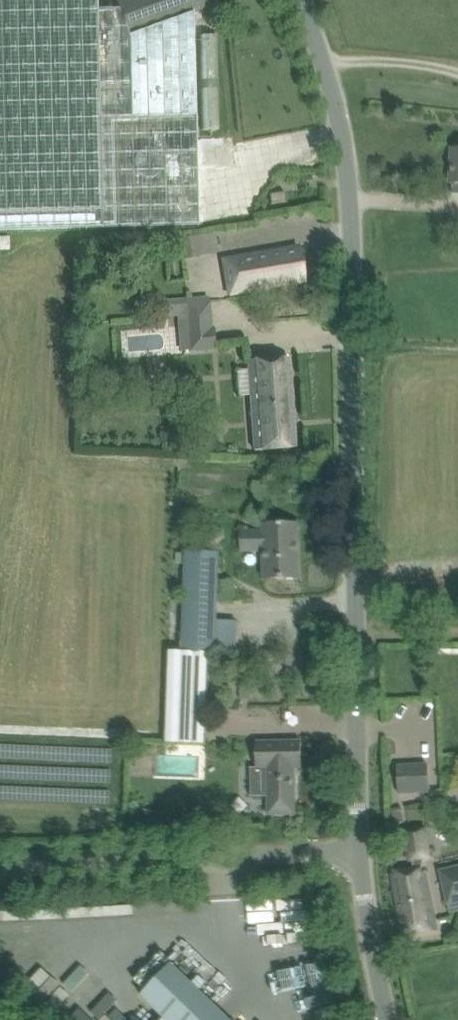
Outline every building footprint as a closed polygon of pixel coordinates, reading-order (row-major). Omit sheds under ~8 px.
[(119,8),(96,9),(96,0),(0,0),(0,229),(197,224),(192,12),(211,5),(209,0),(119,0),(116,1),(119,8)] [(269,194),(271,204),(286,202),(285,192),(269,194)] [(179,236),(183,257),(201,253),(197,233),(179,236)] [(223,257),(228,291),(304,281),(299,247),(223,257)] [(189,352),(213,350),(212,330),(188,332),(189,352)] [(289,358),(248,360),(248,369),(250,394),(254,450),(275,448),(295,447),(289,358)] [(263,524),(263,530),(239,531),(240,550),(264,550),(264,579),(297,578),(297,524),(263,524)] [(165,743),(204,744),(207,653),(214,653),(219,551),(184,550),(184,553),(175,553),(175,563),(184,563),(180,650),(168,650),(165,743)] [(294,814),(294,768),(301,768),(300,741),(280,741),(255,741),(255,768),(266,768),(267,777),(267,814),(294,814)] [(432,791),(429,765),(401,769),(404,795),(432,791)] [(401,810),(392,811),(393,821),(402,820),(401,810)] [(437,930),(427,871),(423,872),(423,858),(430,857),(424,827),(403,831),(408,861),(413,860),(412,872),(390,874),(401,934),(402,934),(437,930)] [(440,872),(448,904),(457,901),(457,867),(440,872)] [(273,954),(280,1006),(333,999),(326,947),(273,954)] [(170,964),(140,995),(164,1018),(162,1019),(228,1019),(170,964)]
